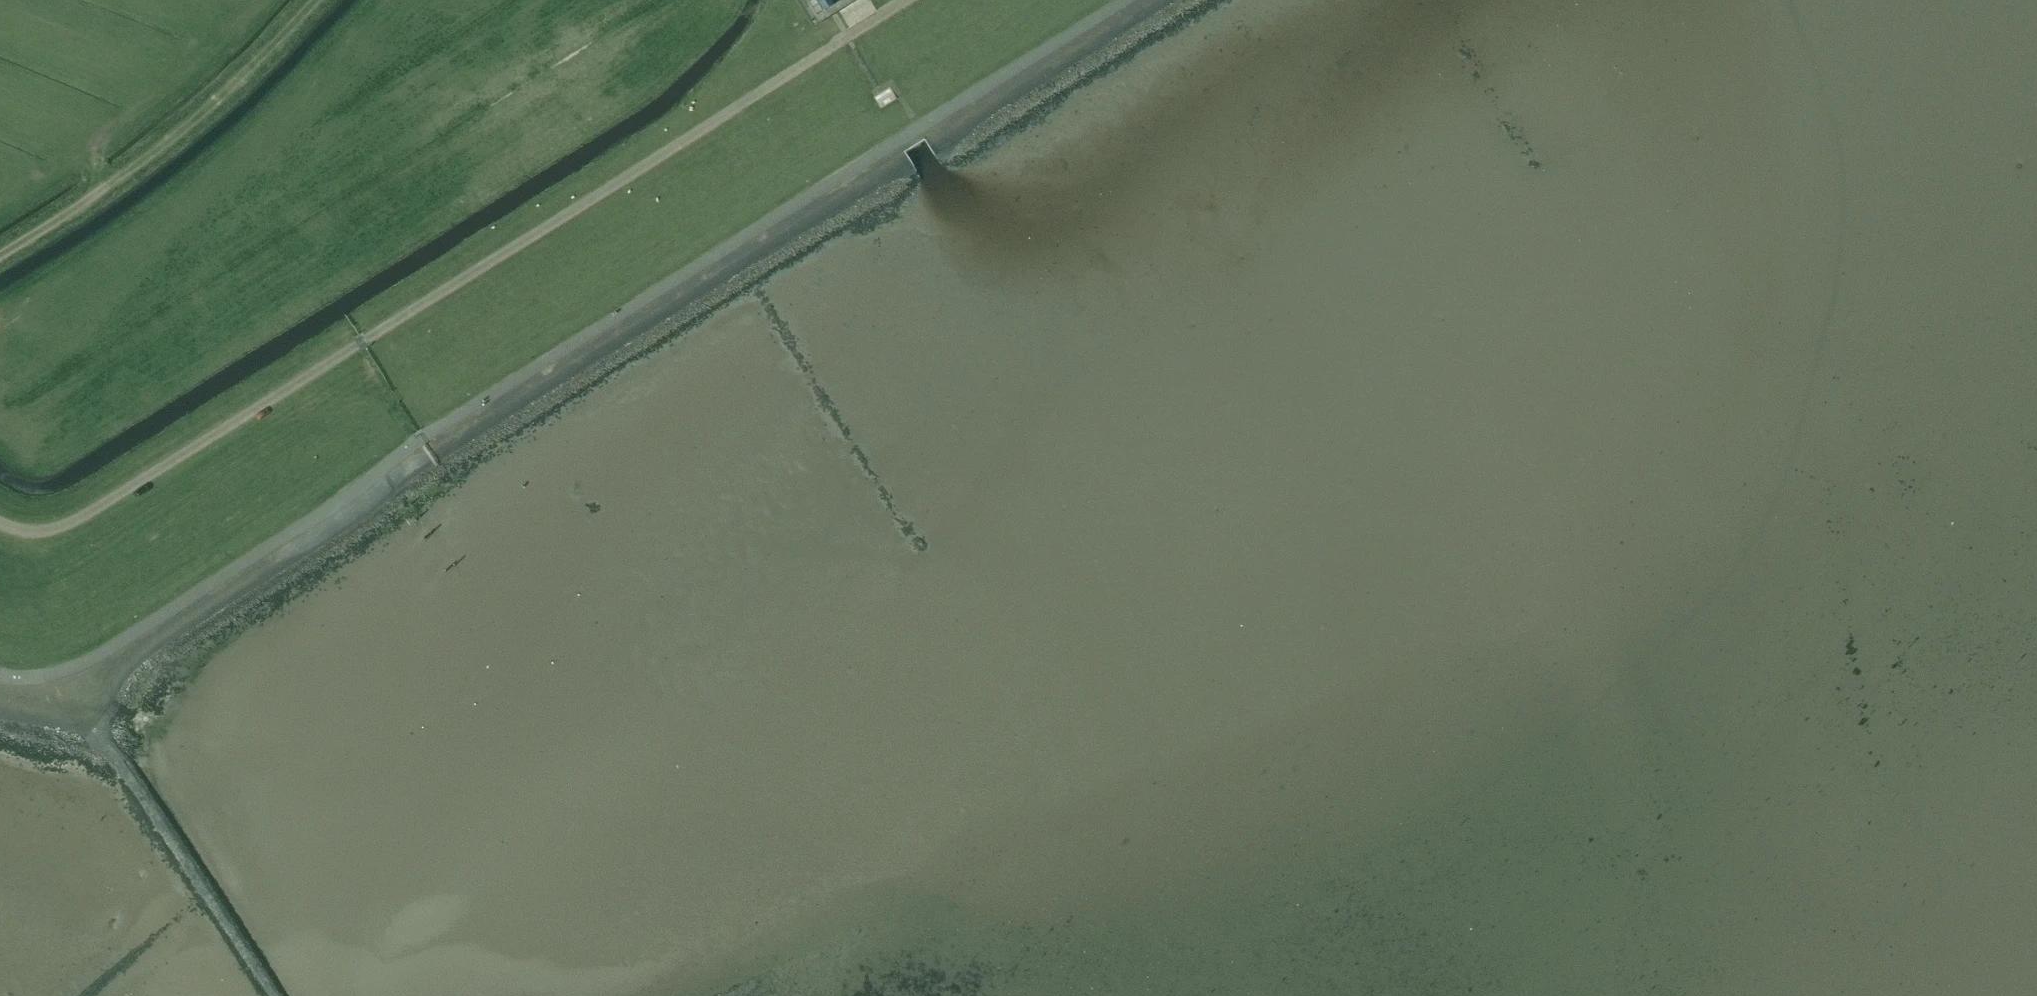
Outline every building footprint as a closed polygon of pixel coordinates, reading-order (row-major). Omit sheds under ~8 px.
[(824,11),(835,4),(833,0),(817,0),(824,11)]
